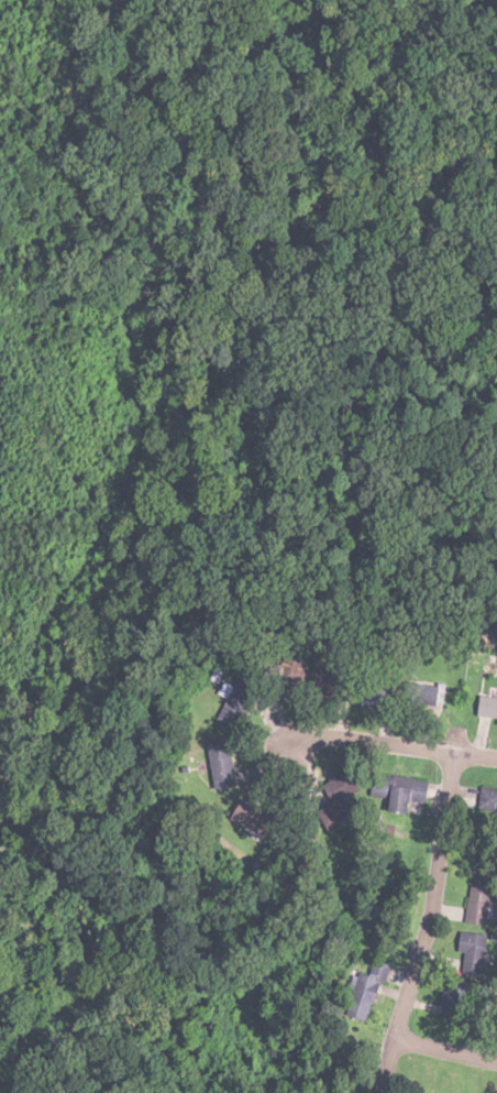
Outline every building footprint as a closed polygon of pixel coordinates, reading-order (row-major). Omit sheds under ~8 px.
[(226,682),(219,695),(229,700),(219,720),(238,729),(257,688),(241,679),(237,687),(226,682)] [(210,744),(217,790),(238,786),(231,741),(210,744)] [(354,806),(348,799),(363,788),(349,767),(325,785),(345,813),(354,806)] [(410,786),(395,786),(394,812),(420,814),(420,803),(428,804),(430,781),(411,780),(410,786)] [(496,811),(496,788),(481,788),(481,811),(496,811)] [(271,836),(280,818),(245,800),(236,818),(271,836)] [(476,877),(495,877),(495,844),(476,844),(476,877)] [(492,884),(470,882),(466,924),(488,926),(492,884)] [(482,976),(486,934),(464,931),(458,980),(445,979),(441,1015),(462,1018),(467,975),(482,976)] [(366,972),(354,1015),(376,1022),(392,964),(381,961),(377,975),(366,972)]
